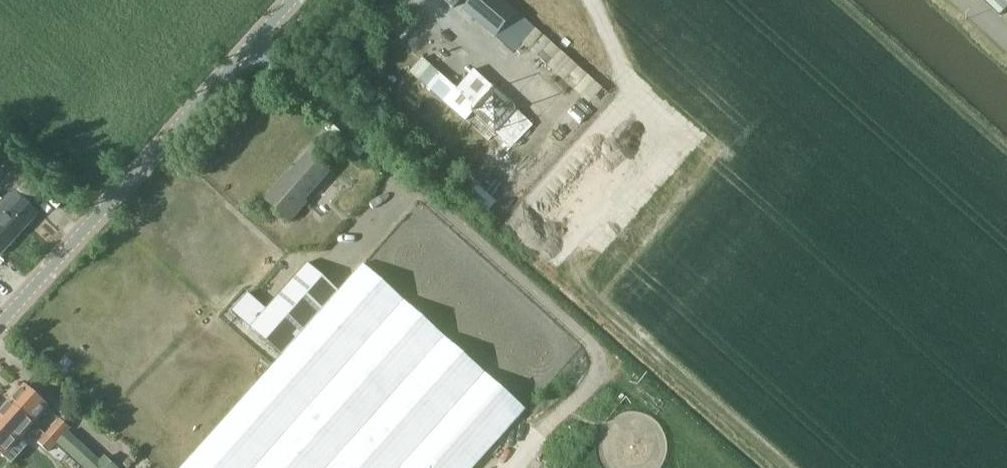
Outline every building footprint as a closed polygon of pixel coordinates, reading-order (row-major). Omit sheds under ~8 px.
[(535,27),(517,10),(516,12),(503,0),(454,0),(513,52),(535,27)] [(1000,16),(1006,8),(1006,0),(983,0),(1000,16)] [(534,50),(589,102),(604,86),(548,34),(534,50)] [(465,121),(472,113),(470,112),(494,87),(474,70),(457,88),(439,73),(427,87),(465,121)] [(426,109),(434,98),(408,79),(400,90),(426,109)] [(495,135),(496,133),(513,116),(519,110),(494,87),(470,112),(472,113),(495,135)] [(513,116),(496,133),(511,148),(528,130),(513,116)] [(304,201),(328,172),(308,155),(284,183),(282,181),(267,198),(291,220),(306,203),(304,201)] [(489,210),(499,198),(479,182),(469,194),(489,210)] [(27,228),(40,213),(22,197),(26,193),(17,186),(13,189),(3,199),(0,197),(0,204),(27,228)] [(0,204),(0,229),(14,242),(27,228),(0,204)] [(14,242),(0,229),(0,255),(1,256),(14,242)] [(282,356),(183,467),(475,467),(527,411),(363,265),(338,292),(309,266),(307,264),(299,274),(266,310),(249,295),(233,313),(282,356)] [(66,357),(61,362),(67,368),(72,363),(66,357)] [(24,388),(2,412),(26,434),(48,410),(24,388)] [(2,412),(0,414),(0,455),(12,466),(28,447),(21,440),(26,434),(2,412)] [(100,462),(67,432),(65,435),(54,425),(38,443),(48,452),(56,444),(84,467),(95,467),(100,462)]
